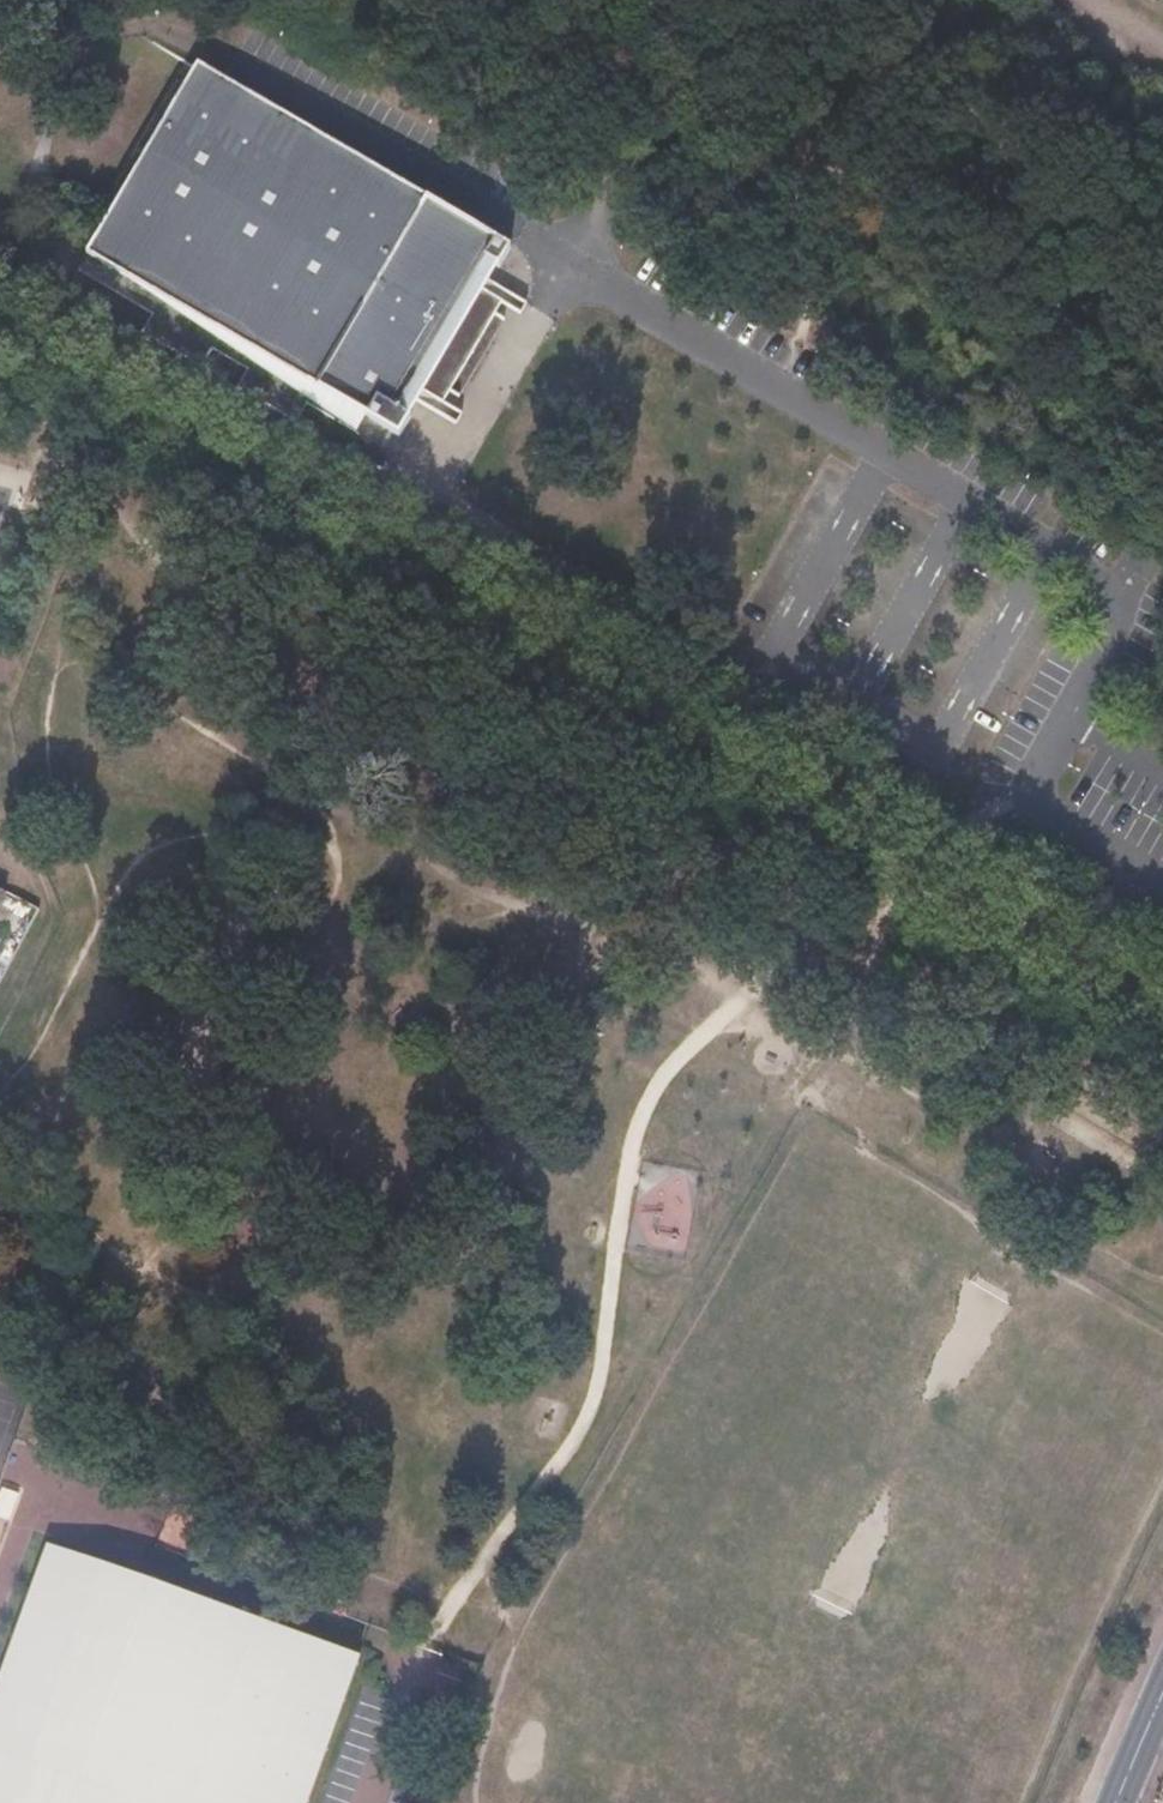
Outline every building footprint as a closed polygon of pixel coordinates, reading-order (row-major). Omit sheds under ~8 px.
[(436,411),(494,316),(496,313),(466,295),(483,268),(495,276),(506,259),(196,69),(87,247),(82,257),(101,268),(392,445),(403,425),(390,417),(405,393),(436,411)] [(392,445),(101,268),(90,290),(144,322),(137,338),(194,374),(204,356),(237,377),(232,399),(285,431),(300,416),(381,463),(392,445)] [(371,1657),(61,1544),(0,1713),(0,1802),(319,1802),(371,1657)]
